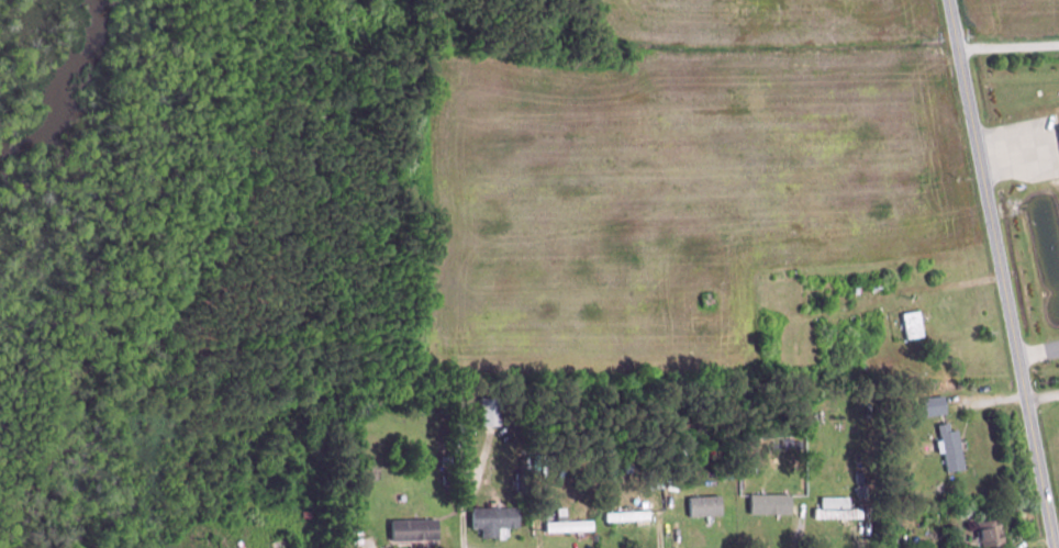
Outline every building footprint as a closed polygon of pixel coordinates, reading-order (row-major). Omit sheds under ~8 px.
[(919,309),(900,311),(904,337),(922,335),(919,309)] [(922,395),(922,414),(942,414),(942,395),(922,395)] [(480,397),(480,425),(498,425),(498,397),(480,397)] [(937,423),(945,471),(962,468),(955,428),(948,429),(947,421),(937,423)] [(720,515),(720,495),(687,495),(687,515),(720,515)] [(795,509),(795,499),(748,499),(748,509),(795,509)] [(470,506),(470,528),(480,528),(480,537),(497,537),(497,527),(516,527),(516,506),(470,506)] [(860,507),(812,507),(812,518),(860,518),(860,507)] [(604,519),(647,519),(647,511),(604,511),(604,519)] [(995,516),(973,523),(981,547),(1003,541),(995,516)] [(388,519),(388,539),(435,539),(435,519),(388,519)] [(543,530),(592,530),(592,519),(543,519),(543,530)]
